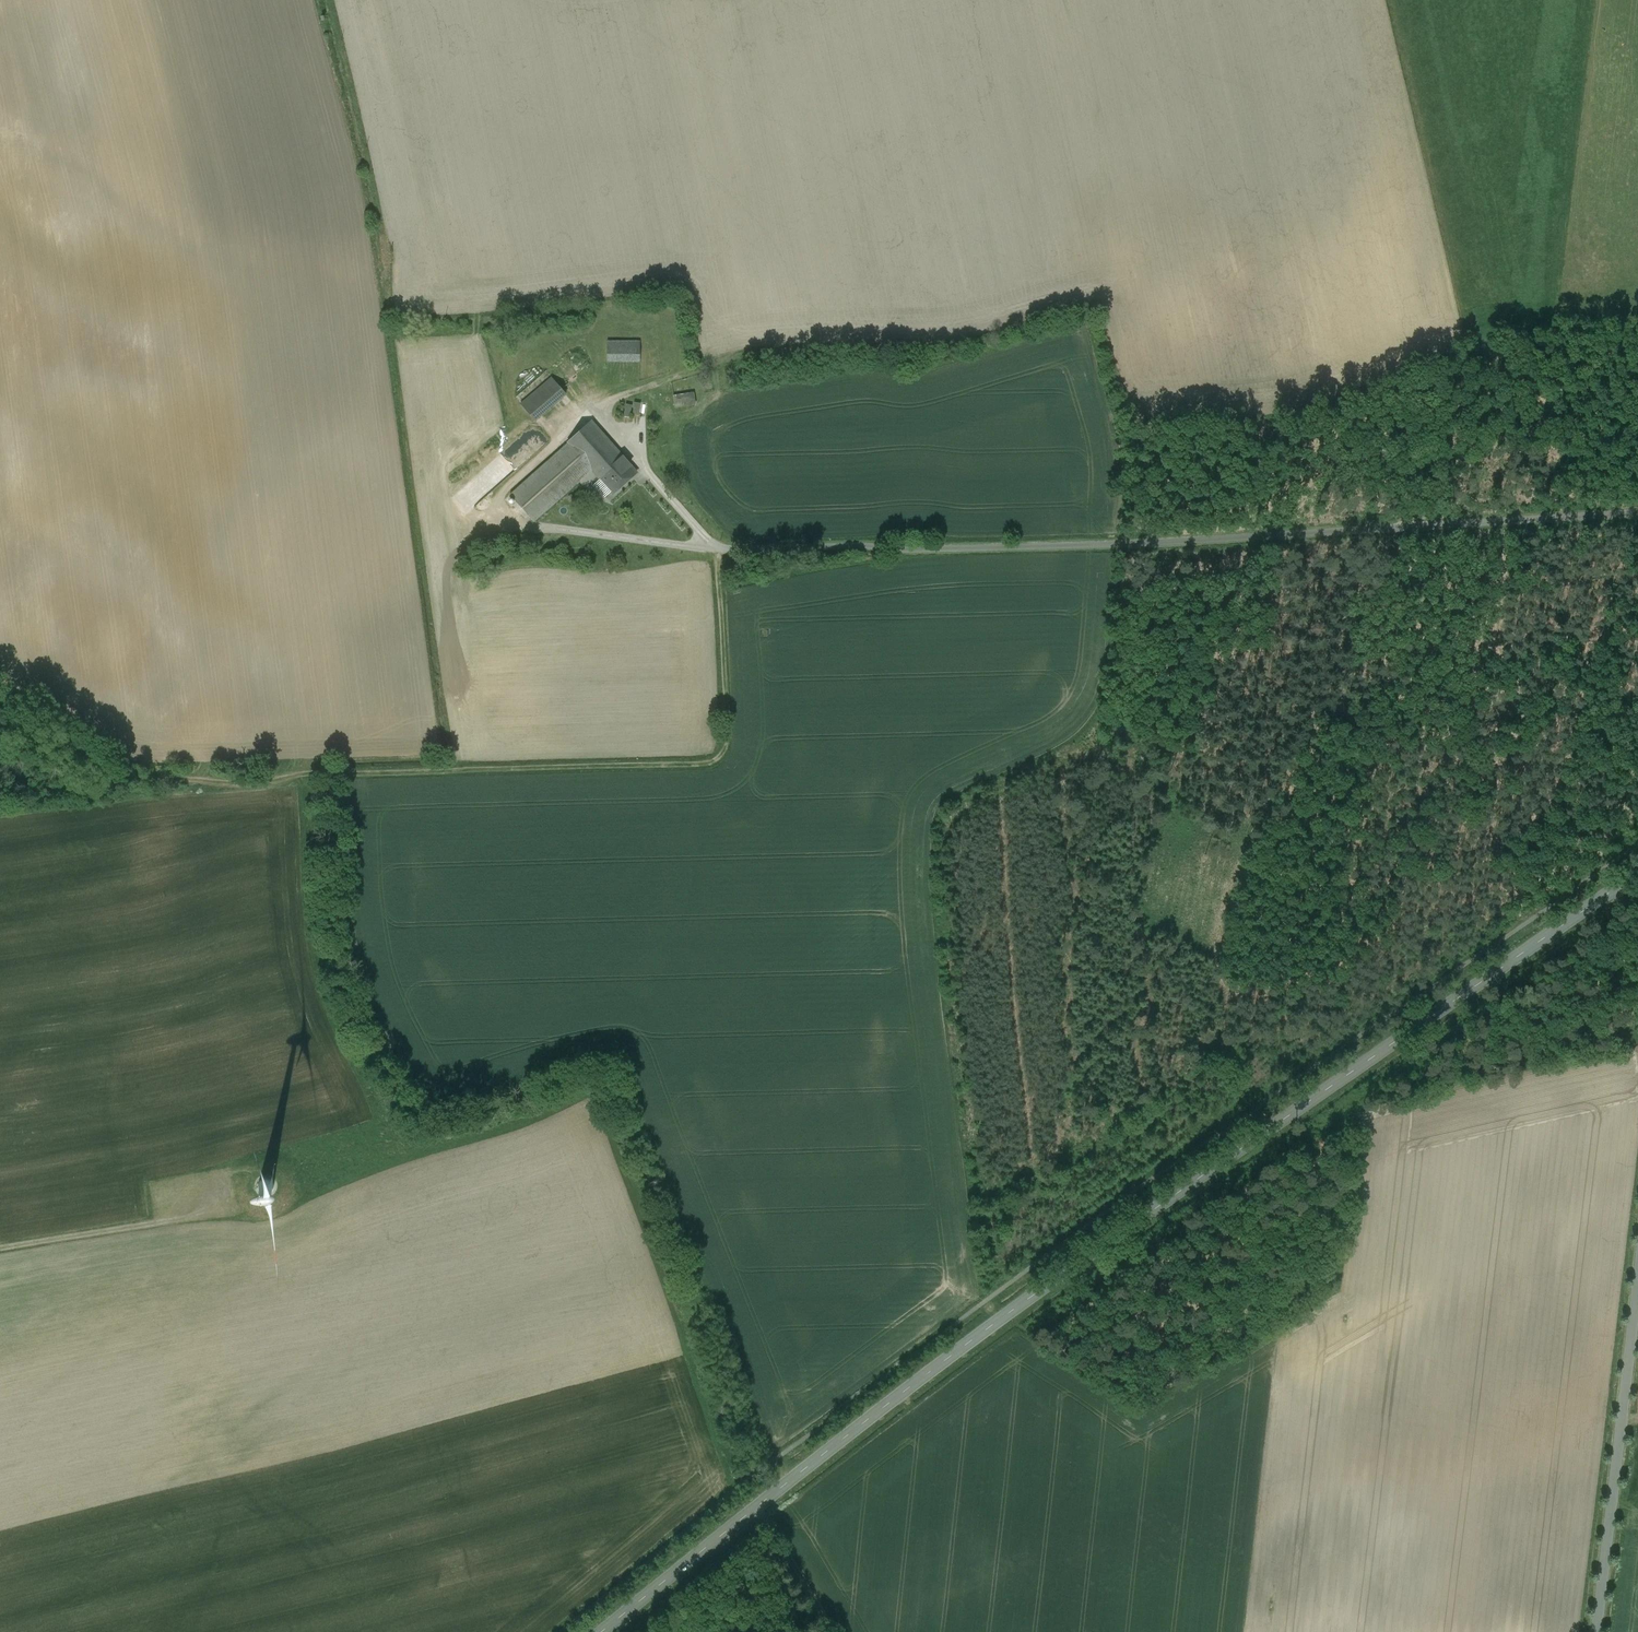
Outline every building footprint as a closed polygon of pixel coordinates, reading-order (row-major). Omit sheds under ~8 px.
[(641,342),(608,342),(608,361),(641,361),(641,342)] [(553,378),(522,404),(536,420),(567,394),(562,388),(553,378)] [(694,393),(674,396),(676,407),(695,404),(694,393)] [(641,403),(635,402),(633,415),(639,416),(641,403)] [(633,405),(626,404),(624,416),(630,417),(633,405)] [(618,452),(591,421),(568,442),(569,443),(595,472),(618,452)] [(569,443),(510,496),(533,521),(578,481),(584,487),(598,475),(595,472),(569,443)] [(618,452),(595,472),(598,475),(613,493),(628,479),(636,472),(618,452)]
